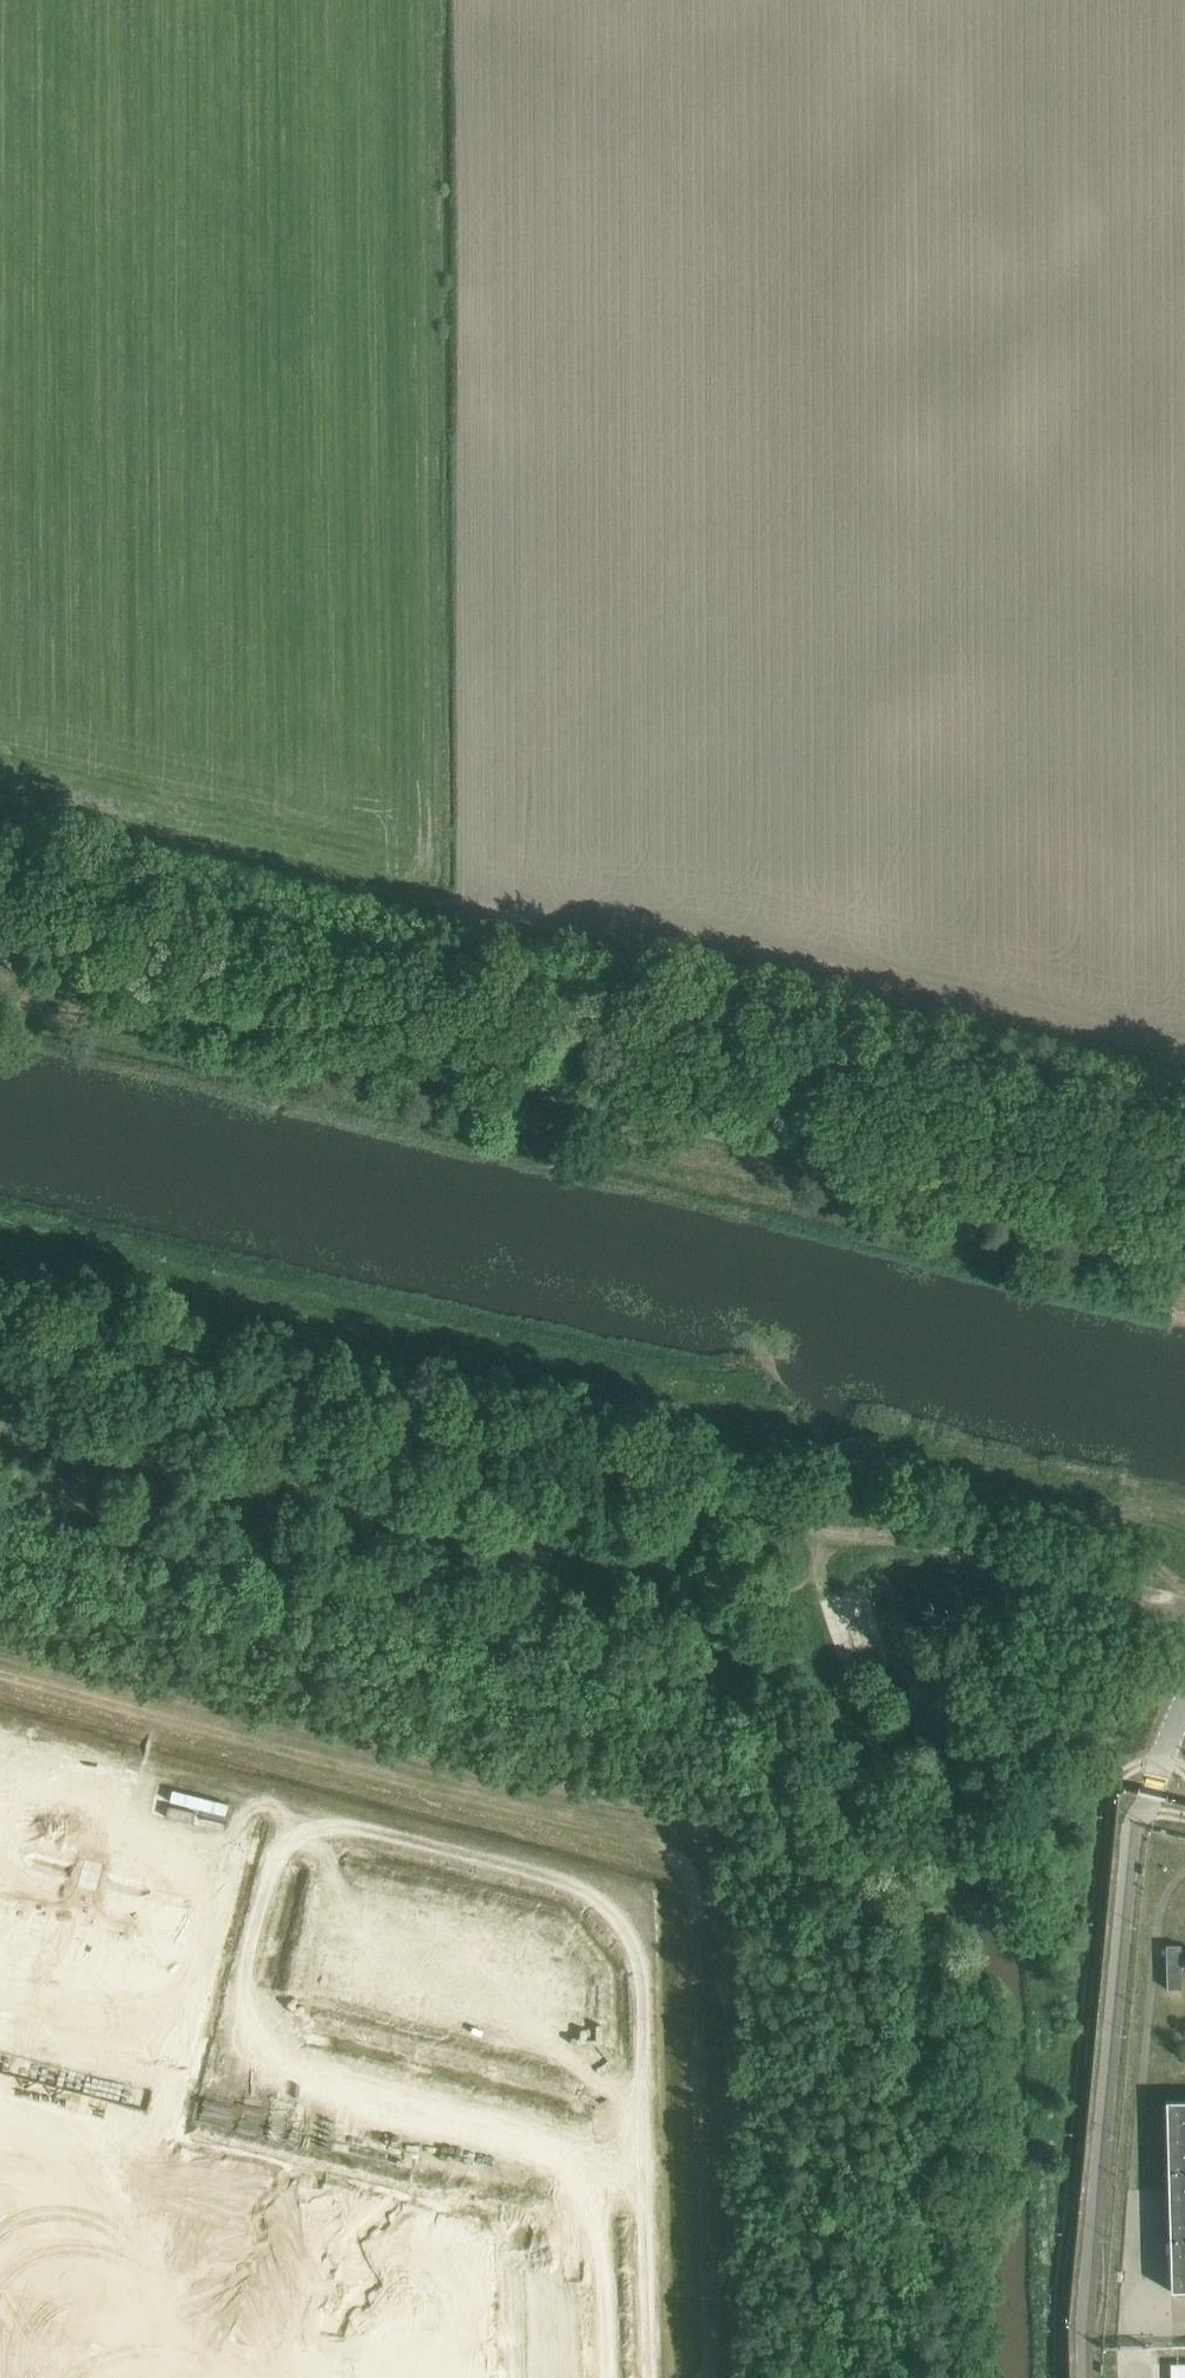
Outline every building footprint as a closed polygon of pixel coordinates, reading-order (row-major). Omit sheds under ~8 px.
[(1182,1945),(1165,1946),(1166,1990),(1183,1990),(1182,1945)] [(1166,2101),(1171,2290),(1184,2290),(1184,2100),(1166,2101)] [(1170,2364),(1170,2377),(1184,2377),(1184,2363),(1170,2364)]
